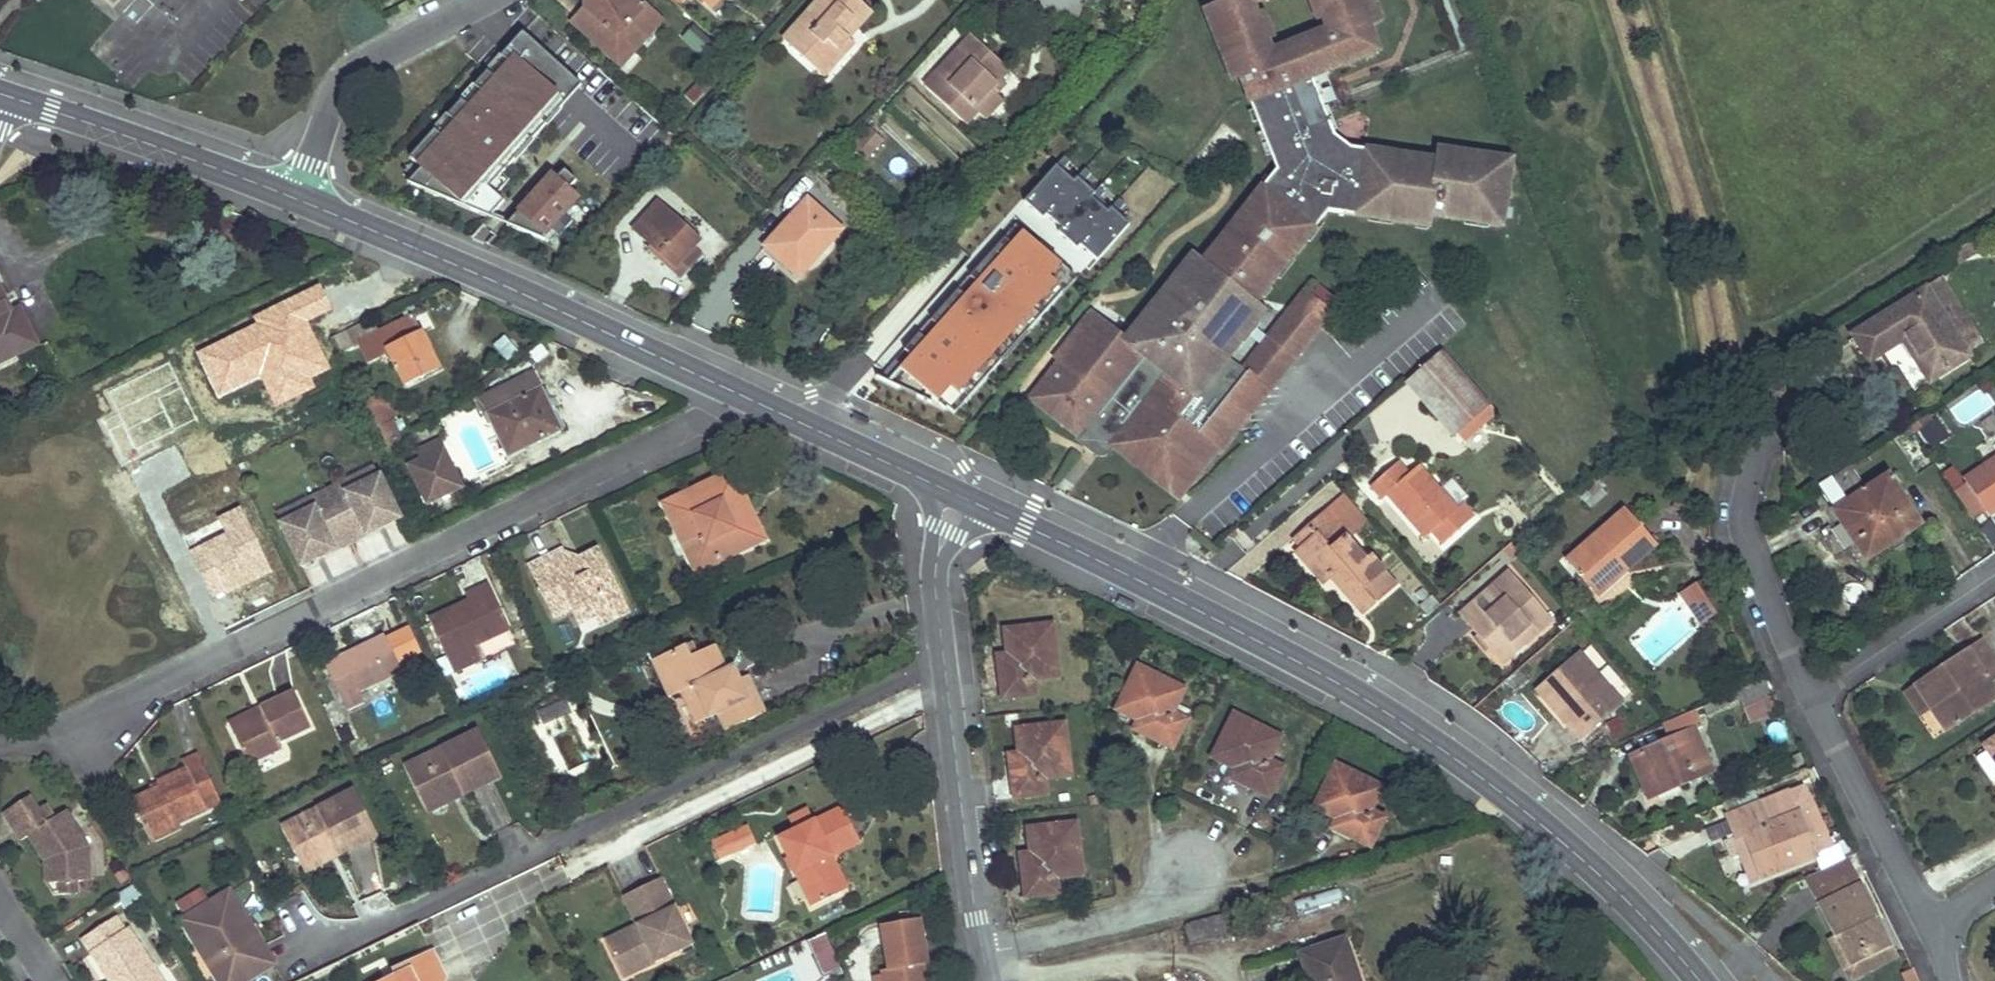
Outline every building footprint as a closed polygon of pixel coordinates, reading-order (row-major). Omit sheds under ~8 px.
[(575,21),(620,61),(631,48),(635,51),(664,19),(645,2),(644,4),(635,14),(629,8),(633,4),(629,0),(585,0),(583,2),(587,7),(575,21)] [(644,4),(640,0),(629,0),(633,4),(629,8),(635,14),(644,4)] [(863,0),(819,0),(785,38),(809,60),(817,52),(833,66),(845,54),(840,49),(850,37),(874,10),(863,0)] [(1370,24),(1383,18),(1375,0),(1226,0),(1207,8),(1233,77),(1240,74),(1277,168),(1203,261),(1193,254),(1126,338),(1092,312),(1055,358),(1059,361),(1031,397),(1088,442),(1101,425),(1121,441),(1177,485),(1211,443),(1217,448),(1220,450),(1286,367),(1260,346),(1243,367),(1228,355),(1264,310),(1255,303),(1328,210),(1429,225),(1431,214),(1501,225),(1512,159),(1439,148),(1437,158),(1351,145),(1335,133),(1313,75),(1380,49),(1370,24)] [(518,19),(488,52),(496,61),(506,50),(527,27),(518,19)] [(527,27),(506,50),(517,59),(537,37),(527,27)] [(691,27),(680,43),(706,60),(716,44),(691,27)] [(1011,68),(974,33),(925,84),(966,123),(978,111),(985,118),(1002,100),(997,96),(990,89),(1001,77),(1011,68)] [(840,49),(845,54),(855,42),(850,37),(840,49)] [(631,48),(620,61),(623,64),(635,51),(631,48)] [(817,52),(809,60),(825,75),(833,66),(817,52)] [(990,89),(997,96),(1009,84),(1001,77),(990,89)] [(524,116),(494,151),(528,180),(558,146),(524,116)] [(865,155),(882,146),(872,129),(855,138),(865,155)] [(1024,202),(1094,264),(1126,228),(1056,166),(1024,202)] [(541,242),(577,200),(546,173),(510,215),(541,242)] [(842,229),(809,199),(765,247),(780,261),(784,258),(802,273),(842,229)] [(701,240),(660,202),(636,229),(650,242),(662,253),(658,256),(685,281),(705,258),(695,249),(701,240)] [(1977,240),(1942,260),(1947,270),(1982,249),(1977,240)] [(650,242),(646,246),(658,256),(662,253),(650,242)] [(996,280),(963,250),(917,301),(949,332),(996,280)] [(1981,341),(1943,282),(1928,291),(1967,350),(1981,341)] [(39,345),(22,310),(14,313),(0,285),(0,364),(39,345)] [(1927,288),(1855,335),(1871,358),(1908,335),(1920,353),(1916,356),(1931,379),(1970,355),(1967,350),(1928,291),(1927,288)] [(1270,334),(1296,355),(1330,311),(1305,291),(1270,334)] [(342,352),(362,343),(371,361),(390,351),(406,384),(429,372),(423,361),(434,357),(414,316),(381,332),(368,338),(361,324),(335,338),(335,339),(342,352)] [(1296,355),(1270,334),(1260,346),(1286,367),(1296,355)] [(295,359),(258,377),(265,390),(302,372),(342,352),(335,339),(295,359)] [(1443,348),(1407,380),(1455,434),(1492,404),(1443,348)] [(434,357),(423,361),(429,372),(439,367),(434,357)] [(527,376),(503,389),(509,403),(489,415),(509,454),(562,430),(552,409),(545,413),(535,392),(527,376)] [(542,388),(535,392),(545,413),(552,409),(542,388)] [(386,399),(367,408),(383,443),(397,436),(403,433),(386,399)] [(1935,420),(1918,432),(1931,449),(1948,438),(1935,420)] [(1088,442),(1103,455),(1104,455),(1105,455),(1106,456),(1107,456),(1108,455),(1109,455),(1110,454),(1111,454),(1116,447),(1121,441),(1101,425),(1088,442)] [(404,452),(397,436),(383,443),(391,459),(404,452)] [(441,439),(417,450),(421,458),(444,448),(441,439)] [(1178,496),(1217,448),(1211,443),(1177,485),(1121,441),(1116,447),(1178,496)] [(409,464),(427,502),(462,486),(444,448),(421,458),(409,464)] [(1965,477),(1968,481),(1986,508),(1989,513),(1994,509),(1994,457),(1965,477)] [(1398,460),(1372,483),(1383,498),(1389,493),(1427,536),(1459,508),(1421,465),(1411,474),(1398,460)] [(1849,466),(1820,486),(1867,558),(1919,523),(1892,481),(1899,477),(1895,470),(1866,489),(1849,466)] [(732,471),(669,501),(677,520),(672,522),(696,572),(743,549),(729,519),(750,509),(732,471)] [(384,485),(380,476),(331,500),(338,516),(354,507),(351,501),(384,485)] [(1968,481),(1955,490),(1973,517),(1986,508),(1968,481)] [(354,507),(338,516),(349,537),(382,521),(384,525),(400,517),(384,485),(351,501),(354,507)] [(1345,494),(1330,508),(1352,534),(1368,520),(1345,494)] [(331,500),(282,524),(286,533),(319,517),(322,524),(338,516),(331,500)] [(669,501),(663,504),(672,522),(677,520),(669,501)] [(1330,508),(1311,524),(1316,531),(1301,545),(1295,551),(1324,582),(1338,570),(1347,579),(1340,584),(1364,611),(1397,583),(1373,556),(1368,559),(1348,537),(1352,534),(1330,508)] [(1626,508),(1567,558),(1592,589),(1623,563),(1628,569),(1658,543),(1626,508)] [(750,509),(729,519),(743,549),(764,539),(750,509)] [(319,517),(286,533),(302,565),(318,557),(316,553),(349,537),(338,516),(322,524),(319,517)] [(384,525),(382,521),(349,537),(351,541),(384,525)] [(1311,524),(1296,538),(1301,545),(1316,531),(1311,524)] [(1428,561),(1441,548),(1429,536),(1416,549),(1428,561)] [(349,537),(316,553),(318,557),(351,541),(349,537)] [(563,549),(529,565),(551,611),(560,614),(572,610),(576,620),(593,612),(595,617),(625,602),(599,549),(581,558),(584,565),(575,570),(563,549)] [(581,558),(563,549),(575,570),(584,565),(581,558)] [(1623,563),(1592,589),(1598,595),(1628,569),(1623,563)] [(1510,570),(1486,590),(1499,606),(1473,629),(1495,653),(1529,624),(1536,632),(1552,618),(1510,570)] [(1698,627),(1716,613),(1693,582),(1675,596),(1698,627)] [(490,584),(466,594),(469,600),(493,589),(490,584)] [(469,600),(430,618),(454,671),(483,658),(477,644),(511,629),(493,589),(469,600)] [(1486,590),(1460,614),(1473,629),(1499,606),(1486,590)] [(625,602),(595,617),(600,627),(630,614),(625,602)] [(576,620),(578,625),(595,617),(593,612),(576,620)] [(1529,624),(1495,653),(1503,662),(1536,632),(1529,624)] [(1054,627),(1006,632),(1011,676),(1000,677),(1002,698),(1035,695),(1033,681),(1060,677),(1054,627)] [(385,636),(347,654),(364,687),(401,670),(385,636)] [(1917,684),(1932,706),(1947,729),(1994,698),(1994,691),(1990,682),(1994,678),(1994,657),(1984,640),(1917,684)] [(689,644),(682,647),(687,658),(694,655),(689,644)] [(713,646),(705,650),(717,674),(724,671),(713,646)] [(682,647),(661,657),(678,693),(687,689),(703,722),(717,715),(725,732),(765,713),(747,676),(737,681),(724,687),(717,674),(705,650),(694,655),(687,658),(682,647)] [(1580,653),(1546,683),(1575,718),(1569,724),(1581,737),(1623,700),(1580,653)] [(347,654),(332,660),(348,695),(364,687),(347,654)] [(650,662),(667,698),(678,693),(661,657),(650,662)] [(1185,690),(1139,666),(1116,708),(1157,727),(1151,737),(1172,748),(1187,719),(1173,712),(1185,690)] [(717,674),(724,687),(737,681),(731,668),(724,671),(717,674)] [(1764,681),(1736,692),(1743,710),(1771,699),(1764,681)] [(1546,683),(1539,689),(1569,724),(1575,718),(1546,683)] [(1917,684),(1906,692),(1920,713),(1932,706),(1917,684)] [(687,689),(678,693),(695,726),(703,722),(687,689)] [(295,692),(262,707),(264,712),(232,728),(249,763),(281,748),(278,741),(311,727),(295,692)] [(1771,699),(1743,710),(1750,725),(1778,714),(1771,699)] [(262,707),(230,722),(232,728),(264,712),(262,707)] [(1667,722),(1664,723),(1669,739),(1633,756),(1648,793),(1678,780),(1682,787),(1714,773),(1696,729),(1701,727),(1694,710),(1667,722)] [(1281,737),(1234,714),(1213,755),(1256,776),(1251,787),(1269,795),(1283,767),(1270,760),(1281,737)] [(1065,725),(1017,730),(1022,776),(1012,778),(1014,797),(1046,794),(1045,778),(1071,775),(1065,725)] [(476,734),(405,767),(424,804),(459,787),(463,795),(497,778),(476,734)] [(1806,754),(1795,758),(1799,768),(1808,764),(1806,754)] [(160,787),(133,800),(151,840),(182,827),(180,821),(207,809),(196,786),(211,779),(200,755),(184,761),(188,769),(158,784),(160,787)] [(1383,789),(1336,765),(1316,806),(1357,828),(1353,836),(1371,847),(1385,818),(1372,810),(1383,789)] [(211,779),(196,786),(207,809),(221,802),(211,779)] [(1678,780),(1648,793),(1651,800),(1682,787),(1678,780)] [(459,787),(424,804),(427,812),(463,795),(459,787)] [(1790,791),(1728,815),(1737,839),(1745,837),(1761,877),(1816,857),(1790,791)] [(350,793),(282,827),(301,864),(336,846),(340,854),(374,837),(350,793)] [(53,901),(99,876),(63,811),(47,820),(33,794),(2,811),(53,901)] [(793,831),(778,839),(810,906),(841,890),(826,859),(832,856),(826,844),(855,830),(843,806),(812,822),(793,831)] [(807,811),(788,821),(793,831),(812,822),(807,811)] [(1076,824),(1028,829),(1033,873),(1023,875),(1025,897),(1057,894),(1056,877),(1081,873),(1076,824)] [(743,829),(723,838),(731,854),(751,845),(743,829)] [(826,844),(832,856),(861,842),(855,830),(826,844)] [(1745,837),(1737,839),(1753,881),(1761,877),(1745,837)] [(723,838),(712,843),(719,860),(731,854),(723,838)] [(336,846),(301,864),(305,872),(340,854),(336,846)] [(832,856),(826,859),(841,890),(848,887),(832,856)] [(1847,858),(1808,878),(1813,892),(1836,938),(1840,937),(1852,962),(1867,956),(1870,962),(1894,950),(1847,858)] [(639,934),(607,949),(622,979),(692,946),(661,879),(636,891),(650,920),(635,927),(639,934)] [(636,891),(621,898),(635,927),(650,920),(636,891)] [(217,980),(246,980),(274,964),(270,959),(259,942),(253,946),(244,931),(250,928),(228,892),(187,918),(194,930),(189,934),(198,948),(204,945),(219,970),(213,974),(217,980)] [(1248,909),(1187,925),(1193,949),(1255,933),(1248,909)] [(81,936),(110,980),(116,976),(119,980),(162,980),(127,927),(123,929),(114,915),(81,936)] [(194,930),(187,918),(181,921),(189,934),(194,930)] [(882,927),(890,971),(882,972),(884,980),(923,980),(920,965),(928,964),(921,919),(882,927)] [(604,941),(607,949),(639,934),(635,927),(604,941)] [(244,931),(253,946),(259,942),(250,928),(244,931)] [(804,942),(820,977),(838,969),(823,934),(804,942)] [(1836,938),(1832,941),(1852,980),(1897,956),(1894,950),(1870,962),(1867,956),(1852,962),(1840,937),(1836,938)] [(204,945),(198,948),(213,974),(219,970),(204,945)] [(385,980),(438,980),(445,978),(432,952),(393,970),(396,976),(385,980)] [(920,965),(923,980),(931,980),(928,964),(920,965)] [(882,972),(874,973),(876,980),(884,980),(882,972)]
